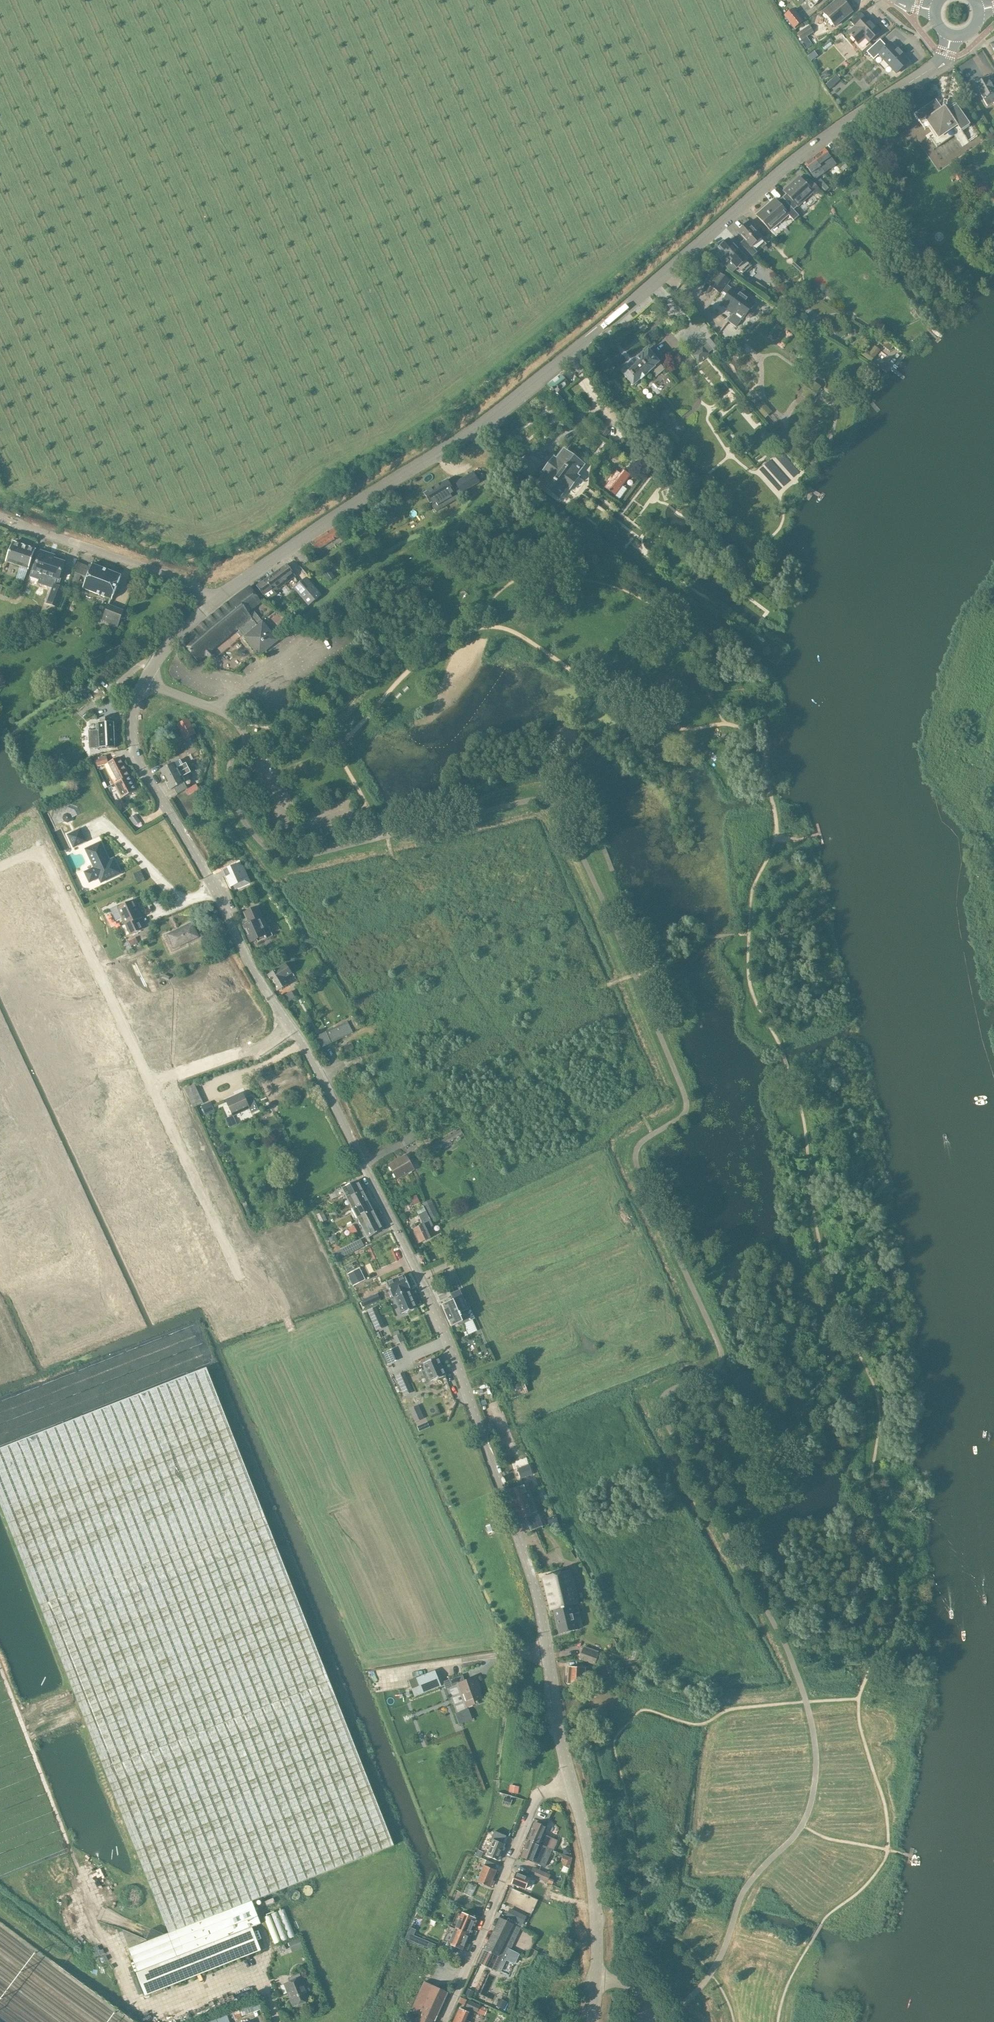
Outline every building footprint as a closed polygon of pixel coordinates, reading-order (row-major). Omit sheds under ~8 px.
[(852,12),(842,0),(838,0),(822,13),(834,27),(852,12)] [(802,21),(793,9),(784,16),(794,28),(802,21)] [(880,32),(866,17),(855,27),(848,34),(858,44),(865,38),(869,42),(880,32)] [(809,25),(796,34),(801,40),(813,32),(809,25)] [(902,54),(897,49),(897,50),(890,43),(886,47),(880,40),(866,52),(873,59),(878,55),(896,73),(908,62),(901,55),(902,54)] [(809,41),(803,45),(806,50),(812,45),(809,41)] [(975,84),(987,106),(993,102),(993,88),(992,85),(992,86),(987,77),(981,81),(980,79),(975,82),(976,83),(975,84)] [(830,81),(825,86),(829,90),(834,86),(830,81)] [(970,125),(956,104),(965,98),(964,97),(948,108),(946,104),(941,107),(936,99),(904,121),(905,122),(915,115),(920,123),(921,123),(926,129),(929,127),(933,133),(929,136),(937,147),(970,125)] [(824,148),(813,156),(823,171),(824,172),(835,164),(824,148)] [(813,156),(802,164),(805,167),(814,180),(824,172),(823,171),(813,156)] [(793,210),(812,193),(815,195),(819,191),(810,181),(806,185),(799,177),(783,191),(787,195),(783,199),(793,210)] [(774,199),(756,215),(770,231),(776,237),(793,221),(799,216),(793,210),(783,199),(778,203),(774,199)] [(766,244),(753,229),(755,228),(749,221),(737,232),(746,241),(741,245),(752,257),(766,244)] [(751,266),(728,240),(719,249),(721,250),(716,255),(730,271),(737,276),(743,270),(745,272),(751,266)] [(719,275),(710,287),(719,293),(721,291),(728,296),(722,304),(734,313),(729,321),(737,327),(743,319),(744,317),(747,318),(749,318),(752,317),(753,314),(754,312),(753,309),(751,307),(753,304),(746,299),(749,296),(741,291),(739,294),(732,289),(732,290),(725,285),(728,281),(719,275)] [(722,347),(713,336),(706,342),(715,353),(722,347)] [(883,340),(880,345),(890,352),(893,347),(883,340)] [(709,355),(702,346),(697,349),(699,351),(694,355),(700,362),(709,355)] [(865,349),(861,355),(871,362),(879,351),(874,347),(870,353),(865,349)] [(648,374),(655,368),(655,367),(660,363),(649,350),(644,354),(643,353),(636,359),(635,359),(628,365),(629,365),(621,372),(633,386),(635,384),(636,386),(641,381),(640,380),(641,380),(648,374)] [(568,402),(559,390),(567,383),(561,375),(548,385),(554,394),(564,405),(568,402)] [(804,391),(801,395),(810,401),(813,397),(814,398),(819,391),(818,390),(821,386),(812,380),(810,384),(807,383),(802,390),(804,391)] [(763,401),(756,407),(765,418),(772,412),(763,401)] [(579,477),(576,475),(584,465),(564,449),(556,459),(553,457),(543,471),(546,473),(540,481),(560,496),(566,488),(569,490),(579,477)] [(622,486),(630,475),(623,470),(620,474),(617,471),(605,487),(615,495),(615,496),(619,499),(627,489),(622,486)] [(427,491),(424,493),(430,503),(431,503),(436,511),(458,498),(456,495),(461,492),(462,493),(479,483),(473,472),(455,483),(456,483),(451,487),(447,480),(438,485),(438,484),(437,485),(438,485),(434,487),(431,489),(431,488),(431,489),(427,491)] [(436,517),(430,507),(424,511),(430,520),(436,517)] [(340,536),(334,528),(321,536),(327,544),(340,536)] [(327,544),(321,536),(310,543),(316,551),(327,544)] [(29,569),(35,549),(13,542),(6,562),(29,569)] [(58,560),(56,560),(48,557),(49,554),(41,551),(37,563),(35,562),(30,576),(40,580),(42,574),(48,576),(49,577),(49,578),(50,578),(51,579),(53,579),(54,579),(55,578),(56,578),(47,603),(59,608),(66,590),(58,587),(60,579),(59,579),(62,571),(63,569),(64,567),(64,565),(64,563),(65,562),(64,562),(62,561),(60,560),(58,560)] [(111,600),(121,575),(92,564),(83,588),(111,600)] [(257,586),(256,587),(261,592),(263,596),(264,595),(267,600),(276,594),(274,592),(294,577),(299,584),(308,578),(301,568),(293,574),(286,565),(266,579),(257,586)] [(238,629),(240,631),(238,633),(240,636),(242,635),(259,655),(278,640),(254,611),(250,615),(248,612),(261,602),(250,587),(204,622),(181,642),(199,662),(215,648),(238,629)] [(117,627),(123,611),(108,605),(102,621),(117,627)] [(96,730),(88,731),(89,745),(90,745),(90,744),(96,744),(97,748),(115,748),(114,722),(111,722),(111,718),(100,719),(100,723),(96,723),(96,730)] [(188,719),(177,725),(185,739),(196,733),(188,719)] [(108,763),(106,755),(95,759),(97,767),(108,763)] [(108,763),(109,765),(118,782),(129,776),(120,759),(119,757),(108,763)] [(165,780),(188,768),(186,764),(183,765),(181,760),(174,764),(160,771),(165,780)] [(184,783),(191,779),(188,774),(190,773),(188,768),(165,780),(170,790),(174,788),(176,793),(187,788),(184,783)] [(118,782),(114,784),(122,798),(137,790),(130,776),(118,782)] [(74,848),(86,841),(80,829),(68,835),(74,848)] [(109,861),(100,843),(86,849),(95,868),(85,872),(90,882),(99,877),(101,882),(120,873),(114,859),(109,861)] [(137,882),(144,879),(140,870),(133,874),(137,882)] [(242,875),(235,878),(240,888),(247,885),(242,875)] [(130,935),(142,929),(138,919),(141,918),(133,900),(118,907),(130,935)] [(273,936),(267,923),(265,924),(257,907),(244,912),(249,923),(244,926),(251,942),(256,940),(258,942),(273,936)] [(174,949),(198,937),(192,924),(168,935),(168,936),(166,937),(168,943),(171,942),(174,949)] [(126,942),(125,944),(128,950),(132,948),(131,946),(137,943),(135,938),(126,942)] [(277,991),(288,984),(284,978),(291,973),(286,964),(267,975),(277,991)] [(322,1047),(353,1032),(347,1021),(316,1036),(322,1047)] [(247,1102),(242,1092),(225,1100),(233,1116),(249,1109),(251,1113),(258,1110),(253,1098),(247,1102)] [(209,1103),(201,1106),(205,1115),(212,1112),(209,1103)] [(400,1135),(406,1146),(418,1139),(412,1128),(400,1135)] [(463,1134),(460,1129),(457,1131),(456,1130),(452,1132),(453,1134),(451,1135),(450,1133),(446,1135),(447,1137),(432,1146),(435,1150),(463,1134)] [(396,1179),(414,1169),(413,1168),(414,1166),(412,1163),(410,1162),(406,1155),(388,1165),(396,1179)] [(347,1199),(363,1190),(361,1187),(361,1185),(360,1182),(358,1181),(357,1180),(342,1188),(347,1199)] [(352,1208),(368,1200),(363,1190),(347,1199),(352,1208)] [(416,1195),(411,1198),(414,1205),(419,1203),(416,1195)] [(423,1203),(432,1222),(440,1218),(431,1199),(423,1203)] [(357,1218),(373,1210),(368,1200),(352,1208),(357,1218)] [(434,1234),(430,1227),(433,1226),(424,1207),(416,1211),(423,1224),(416,1228),(414,1224),(411,1225),(413,1229),(419,1243),(430,1238),(430,1236),(434,1234)] [(362,1228),(378,1220),(373,1210),(357,1218),(362,1228)] [(322,1211),(316,1214),(321,1222),(326,1219),(322,1211)] [(350,1216),(343,1220),(345,1225),(352,1221),(350,1216)] [(378,1220),(362,1228),(368,1238),(383,1230),(383,1229),(383,1227),(382,1224),(380,1224),(378,1220)] [(326,1234),(332,1231),(328,1222),(322,1225),(326,1234)] [(353,1225),(348,1228),(351,1234),(356,1231),(353,1225)] [(361,1240),(352,1244),(355,1250),(364,1246),(361,1240)] [(364,1280),(359,1269),(349,1274),(354,1285),(364,1280)] [(392,1298),(394,1297),(409,1291),(411,1290),(404,1275),(386,1283),(392,1298)] [(471,1317),(460,1290),(450,1294),(453,1300),(442,1304),(447,1315),(448,1315),(451,1322),(450,1322),(452,1326),(471,1317)] [(417,1308),(409,1291),(394,1297),(402,1314),(417,1308)] [(377,1294),(370,1297),(373,1303),(380,1300),(377,1294)] [(367,1310),(373,1323),(380,1320),(375,1307),(367,1310)] [(431,1382),(446,1375),(438,1357),(423,1363),(431,1382)] [(508,1382),(520,1377),(514,1363),(503,1368),(508,1382)] [(260,1923),(252,1901),(394,1845),(289,1576),(206,1368),(0,1449),(0,1502),(94,1741),(106,1772),(169,1931),(164,1933),(151,1927),(146,1939),(148,1939),(128,1947),(138,1971),(136,1971),(145,1994),(260,1949),(252,1926),(260,1923)] [(401,1388),(408,1385),(403,1372),(395,1375),(401,1388)] [(513,1398),(528,1392),(524,1382),(509,1389),(513,1398)] [(522,1479),(533,1475),(530,1464),(518,1469),(522,1479)] [(524,1492),(525,1492),(523,1486),(510,1490),(513,1501),(526,1497),(524,1492)] [(526,1497),(513,1501),(520,1519),(525,1517),(530,1531),(542,1527),(543,1529),(554,1525),(540,1487),(525,1492),(524,1492),(526,1497)] [(570,1570),(543,1577),(551,1610),(553,1609),(577,1604),(578,1604),(570,1570)] [(577,1604),(553,1609),(559,1634),(577,1630),(577,1628),(583,1626),(577,1604)] [(583,1649),(579,1658),(594,1664),(598,1654),(597,1654),(598,1652),(584,1647),(584,1649),(583,1649)] [(584,1685),(585,1668),(568,1667),(568,1676),(566,1676),(565,1682),(567,1682),(567,1684),(584,1685)] [(435,1670),(416,1678),(422,1693),(441,1685),(435,1670)] [(465,1681),(462,1675),(443,1682),(446,1688),(452,1686),(458,1684),(467,1707),(483,1701),(478,1687),(479,1686),(475,1677),(465,1681)] [(480,1771),(490,1768),(488,1762),(478,1766),(480,1771)] [(511,1785),(510,1792),(517,1793),(518,1786),(511,1785)] [(510,1806),(512,1800),(504,1798),(502,1803),(510,1806)] [(528,1840),(547,1848),(551,1838),(542,1834),(546,1827),(535,1822),(528,1840)] [(493,1840),(486,1856),(498,1860),(505,1844),(503,1843),(506,1836),(494,1831),(491,1839),(493,1840)] [(545,1854),(547,1848),(528,1840),(521,1857),(531,1861),(532,1860),(534,1861),(534,1862),(542,1865),(546,1855),(545,1854)] [(489,1887),(496,1870),(494,1869),(496,1864),(481,1858),(479,1862),(484,1864),(477,1882),(489,1887)] [(542,1879),(544,1873),(533,1868),(530,1874),(542,1879)] [(525,1889),(529,1878),(516,1873),(512,1884),(525,1889)] [(455,1928),(469,1934),(475,1918),(462,1913),(455,1928)] [(510,1922),(507,1921),(508,1917),(501,1914),(481,1955),(478,1962),(498,1971),(504,1958),(505,1959),(508,1954),(512,1956),(514,1951),(510,1949),(520,1927),(522,1928),(524,1924),(511,1919),(510,1922)] [(462,1949),(469,1934),(455,1928),(449,1943),(462,1949)] [(299,1937),(290,1940),(294,1950),(303,1946),(299,1937)] [(301,1976),(299,1973),(288,1977),(289,1981),(284,1983),(288,1992),(290,1991),(295,2005),(298,2004),(298,2005),(306,2002),(305,2001),(310,1999),(301,1976)] [(410,2010),(417,2013),(413,2021),(431,2021),(432,2021),(434,2021),(447,1992),(424,1981),(410,2010)] [(499,1999),(496,2006),(503,2009),(506,2002),(499,1999)] [(258,2000),(233,2008),(236,2019),(242,2017),(242,2016),(261,2009),(258,2000)] [(469,2001),(466,2007),(477,2012),(484,2015),(487,2009),(479,2005),(469,2001)] [(453,2021),(470,2021),(465,2020),(468,2012),(459,2008),(453,2021)] [(217,2021),(229,2021),(225,2011),(215,2014),(217,2021)]
